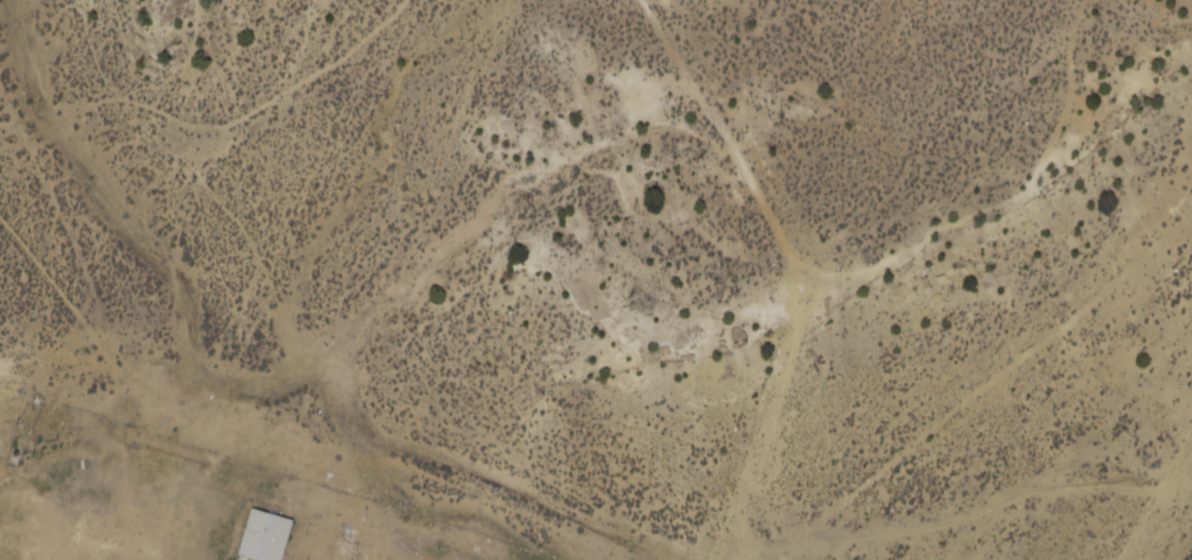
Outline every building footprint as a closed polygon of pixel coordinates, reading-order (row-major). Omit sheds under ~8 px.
[(291,518),(251,508),(238,559),(281,559),(291,518)]
